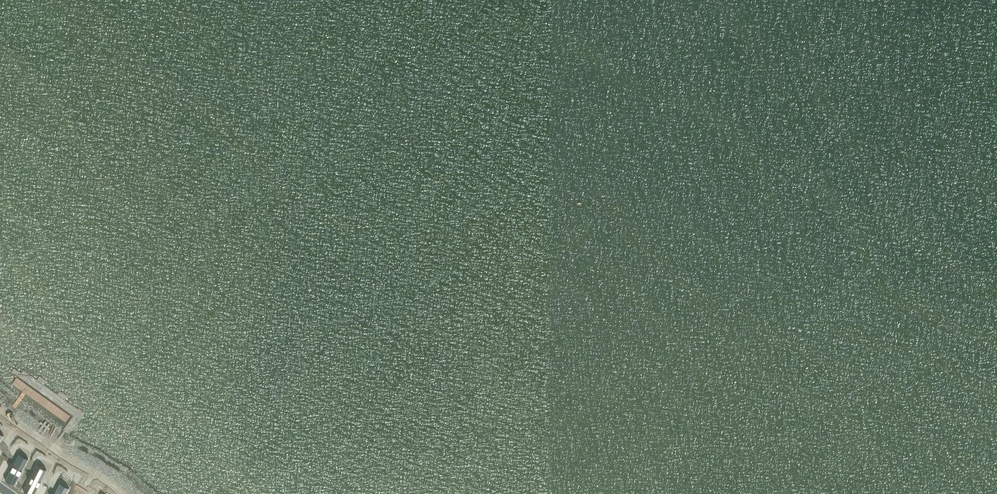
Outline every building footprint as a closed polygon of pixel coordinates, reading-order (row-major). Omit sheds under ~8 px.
[(19,453),(5,479),(15,484),(28,458),(27,459),(19,454),(19,453)] [(24,490),(31,493),(34,493),(46,469),(45,469),(37,465),(38,464),(37,464),(24,490)] [(53,493),(66,493),(69,487),(68,487),(68,488),(60,483),(60,482),(53,493)]
